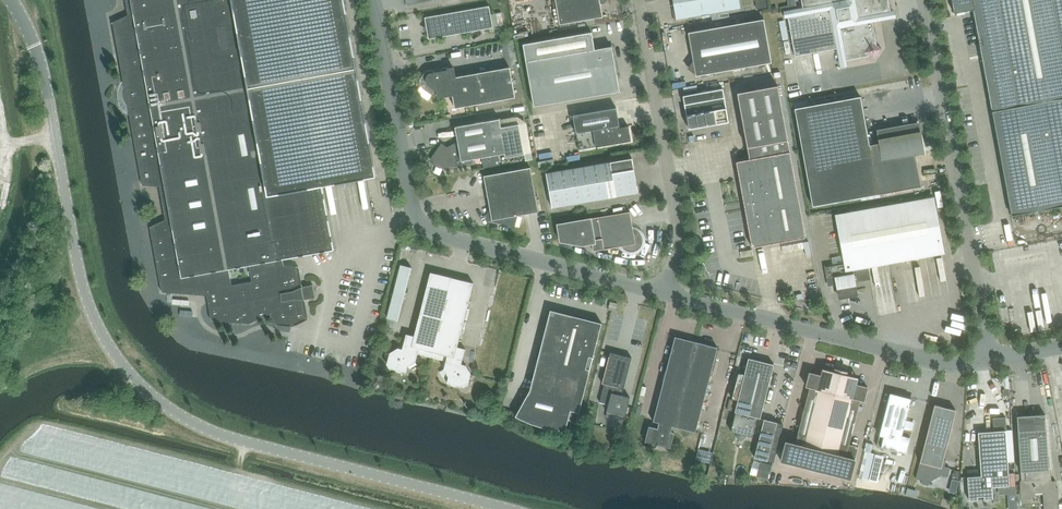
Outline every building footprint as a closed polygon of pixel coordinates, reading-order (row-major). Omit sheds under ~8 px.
[(128,15),(127,16),(113,22),(142,185),(159,186),(165,220),(150,227),(162,292),(195,295),(207,296),(208,303),(211,321),(242,323),(249,323),(255,320),(255,321),(271,313),(276,325),(287,326),(293,326),(308,319),(304,300),(310,299),(307,286),(302,287),(299,267),(298,267),(284,266),(282,259),(334,250),(322,186),(332,184),(376,176),(356,68),(343,0),(125,0),(128,15)] [(603,17),(600,4),(605,3),(604,1),(604,0),(555,0),(560,24),(603,17)] [(741,8),(739,0),(673,0),(676,20),(741,8)] [(755,1),(757,9),(768,8),(766,0),(763,0),(755,1)] [(872,19),(871,16),(890,12),(888,0),(846,0),(803,8),(783,11),(785,18),(788,18),(791,33),(872,19)] [(954,14),(973,10),(1012,216),(1061,207),(1061,0),(951,0),(954,14)] [(428,39),(493,28),(489,6),(425,18),(428,39)] [(882,49),(877,46),(872,19),(791,33),(795,56),(837,48),(840,68),(847,67),(846,60),(869,56),(874,59),(882,49)] [(696,76),(771,63),(763,20),(688,33),(694,67),(691,71),(695,74),(696,76)] [(534,106),(620,91),(612,46),(595,49),(592,33),(523,44),(534,106)] [(450,78),(453,78),(453,73),(449,74),(448,67),(442,68),(440,72),(440,75),(437,76),(436,73),(431,70),(425,71),(419,80),(421,87),(436,98),(452,95),(450,78)] [(450,78),(452,95),(455,108),(515,97),(510,67),(453,78),(450,78)] [(788,152),(777,85),(738,93),(749,159),(736,162),(752,248),(806,238),(790,152),(788,152)] [(707,126),(729,122),(723,89),(683,96),(688,127),(706,124),(707,126)] [(869,145),(860,97),(795,109),(812,206),(921,187),(915,154),(925,153),(921,134),(911,136),(910,130),(878,136),(879,144),(869,145)] [(628,126),(620,128),(616,107),(573,115),(579,150),(631,141),(628,126)] [(501,127),(499,119),(490,121),(455,127),(458,146),(457,147),(456,149),(451,150),(441,143),(430,159),(433,161),(434,166),(443,164),(443,169),(470,164),(469,160),(504,153),(505,157),(524,154),(519,124),(501,127)] [(552,208),(625,195),(638,193),(632,158),(546,173),(552,208)] [(514,226),(517,215),(538,211),(530,167),(484,176),(490,212),(488,220),(514,226)] [(857,292),(855,280),(865,278),(863,267),(943,253),(933,198),(836,216),(844,262),(824,266),(827,282),(835,280),(838,295),(840,295),(840,296),(842,296),(843,296),(846,296),(848,296),(849,296),(851,295),(852,295),(855,294),(855,292),(857,292)] [(634,232),(630,212),(557,224),(560,242),(575,244),(592,241),(593,251),(619,247),(619,246),(621,245),(622,246),(622,247),(623,248),(624,248),(624,249),(625,250),(626,250),(627,251),(628,251),(629,251),(631,252),(632,252),(633,251),(635,251),(637,250),(638,249),(639,248),(640,248),(641,246),(641,245),(642,244),(642,243),(642,241),(642,240),(642,238),(642,237),(641,236),(641,235),(640,234),(639,233),(638,232),(634,232)] [(431,357),(452,278),(430,272),(414,336),(406,334),(402,349),(398,348),(390,353),(387,364),(389,368),(406,372),(408,366),(415,362),(417,354),(431,357)] [(452,278),(431,357),(446,361),(444,369),(449,377),(447,383),(464,387),(468,384),(471,373),(466,365),(461,364),(465,349),(457,347),(473,283),(452,278)] [(615,312),(617,304),(610,302),(608,310),(615,312)] [(583,323),(578,322),(579,320),(574,318),(568,317),(563,316),(559,316),(555,316),(551,315),(549,315),(549,324),(532,391),(530,391),(527,396),(521,393),(519,402),(523,403),(517,413),(517,414),(519,411),(523,413),(528,416),(534,419),(537,420),(541,421),(546,423),(550,424),(556,426),(560,426),(563,427),(567,427),(570,420),(576,424),(602,323),(584,319),(583,323)] [(695,432),(717,348),(675,337),(653,421),(659,423),(657,428),(649,426),(645,442),(655,444),(656,443),(671,446),(674,433),(671,432),(672,426),(695,432)] [(625,416),(625,415),(630,397),(622,395),(631,357),(610,352),(602,384),(604,384),(599,402),(608,405),(607,411),(625,416)] [(760,418),(774,364),(748,358),(735,412),(731,431),(736,433),(736,434),(736,435),(736,437),(737,438),(738,439),(740,439),(742,439),(743,439),(745,438),(746,436),(746,435),(752,437),(757,417),(760,418)] [(821,375),(809,373),(806,386),(810,387),(796,444),(785,441),(780,461),(851,479),(856,459),(855,459),(858,447),(849,444),(860,400),(864,401),(868,387),(856,384),(857,381),(822,373),(821,375)] [(906,454),(910,438),(902,435),(911,399),(890,394),(876,446),(906,454)] [(948,477),(950,468),(944,467),(946,460),(943,460),(956,410),(935,405),(916,479),(922,480),(921,484),(928,486),(929,482),(941,475),(948,477)] [(1045,414),(1017,416),(1021,481),(1020,481),(1021,499),(1022,499),(1022,498),(1030,498),(1032,498),(1032,497),(1033,497),(1033,496),(1034,495),(1034,494),(1034,493),(1045,493),(1046,508),(1058,508),(1057,502),(1058,502),(1058,503),(1059,503),(1058,488),(1057,488),(1056,489),(1056,481),(1049,481),(1049,478),(1051,478),(1051,474),(1049,475),(1045,414)] [(767,461),(777,423),(764,419),(754,457),(767,461)] [(1009,486),(1006,431),(978,432),(981,476),(967,477),(969,500),(993,499),(992,487),(999,487),(1009,486)] [(867,453),(861,478),(869,480),(875,455),(867,453)] [(753,461),(750,474),(768,479),(771,466),(753,461)] [(1009,486),(999,487),(999,494),(1008,494),(1009,503),(1017,502),(1016,485),(1009,486)]
